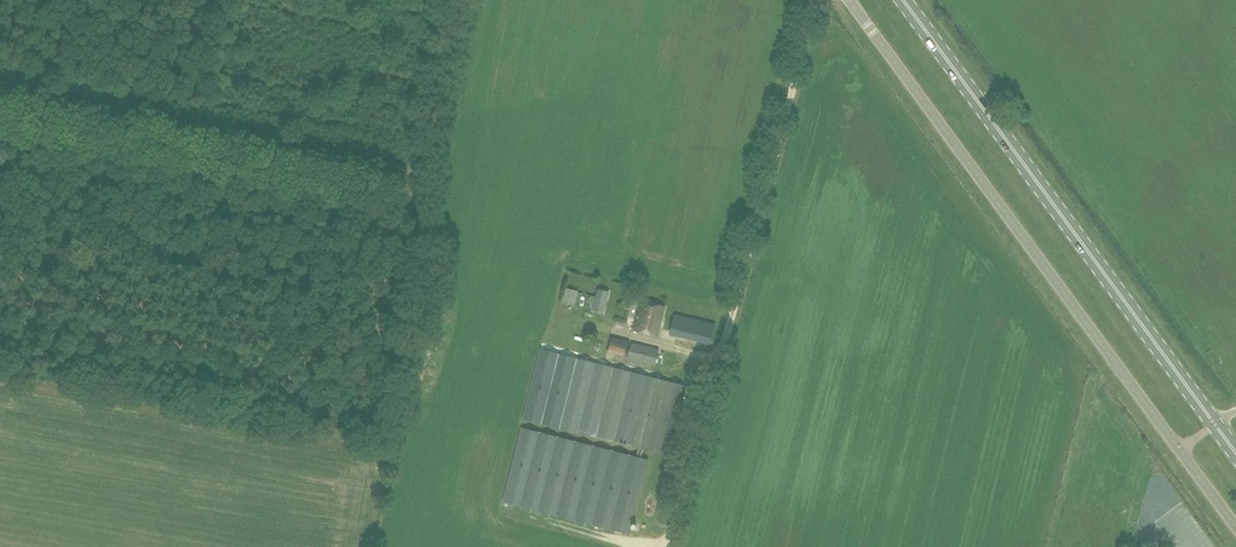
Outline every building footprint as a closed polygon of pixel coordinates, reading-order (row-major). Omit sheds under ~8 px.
[(563,302),(575,305),(578,292),(566,289),(563,302)] [(604,313),(609,292),(598,290),(597,297),(592,295),(590,301),(595,303),(593,310),(604,313)] [(634,331),(658,336),(665,306),(641,301),(634,331)] [(680,336),(686,313),(671,309),(664,332),(680,336)] [(629,342),(611,337),(607,352),(626,356),(629,342)] [(659,350),(632,343),(627,359),(654,366),(659,350)] [(686,387),(649,377),(577,358),(559,427),(668,455),(686,387)] [(523,427),(504,503),(630,534),(648,459),(523,427)]
